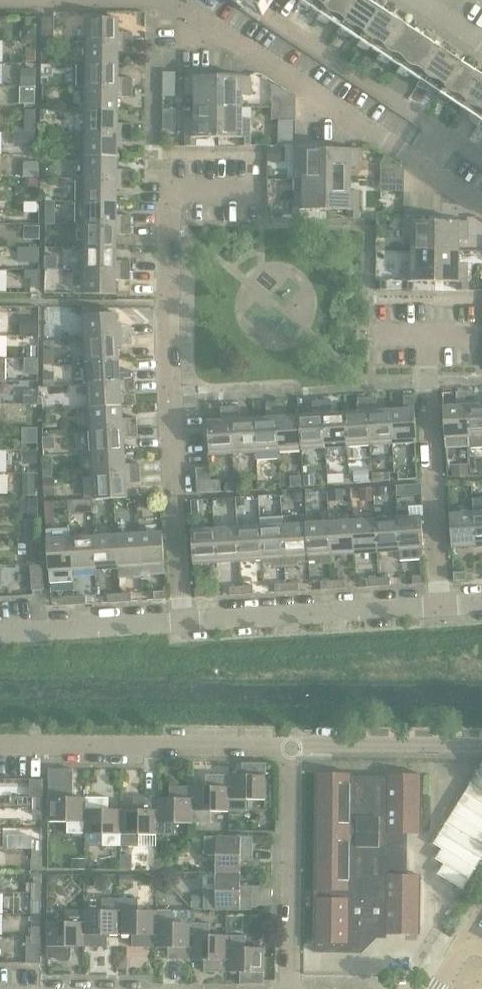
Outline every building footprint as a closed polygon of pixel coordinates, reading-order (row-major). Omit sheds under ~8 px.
[(263,17),(274,0),(238,0),(263,17)] [(302,2),(322,15),(331,0),(303,0),(302,2)] [(322,15),(342,28),(360,0),(331,0),(322,15)] [(342,28),(362,42),(383,9),(369,0),(360,0),(342,28)] [(383,9),(362,42),(382,55),(403,23),(383,9)] [(43,18),(42,42),(54,42),(55,18),(43,18)] [(86,18),(86,42),(133,42),(133,33),(119,33),(119,19),(86,18)] [(403,23),(382,55),(402,68),(423,36),(403,23)] [(24,27),(24,39),(34,39),(35,28),(24,27)] [(423,36),(402,68),(422,81),(443,49),(423,36)] [(86,42),(86,65),(118,65),(119,52),(133,52),(133,42),(86,42)] [(443,49),(422,81),(442,95),(463,62),(443,49)] [(442,95),(462,108),(481,77),(481,75),(463,62),(442,95)] [(78,88),(86,88),(133,88),(133,78),(118,78),(118,65),(86,65),(78,65),(78,88)] [(22,70),(21,85),(36,86),(36,70),(22,70)] [(176,73),(163,73),(163,84),(176,84),(176,73)] [(195,96),(195,107),(219,108),(219,77),(187,77),(187,96),(195,96)] [(219,77),(219,108),(242,108),(242,96),(251,96),(251,77),(219,77)] [(462,108),(481,121),(481,77),(462,108)] [(291,96),(272,85),(272,108),(296,108),(296,96),(291,96)] [(86,88),(85,110),(118,111),(118,98),(133,98),(133,88),(86,88)] [(219,108),(195,107),(195,119),(187,119),(187,146),(196,146),(196,138),(218,138),(219,108)] [(219,108),(218,138),(241,138),(241,147),(250,147),(250,119),(242,119),(242,108),(219,108)] [(296,108),(272,108),(272,120),(296,120),(296,108)] [(175,110),(163,109),(163,117),(175,118),(175,110)] [(85,110),(85,133),(132,134),(132,124),(118,124),(118,111),(85,110)] [(85,133),(85,156),(118,157),(118,143),(132,143),(132,134),(85,133)] [(34,134),(23,134),(23,146),(34,146),(34,134)] [(285,148),(268,148),(268,160),(285,161),(285,148)] [(304,168),(304,179),(328,180),(328,149),(296,149),(296,168),(304,168)] [(328,149),(328,180),(351,180),(351,168),(359,168),(359,149),(328,149)] [(85,156),(85,179),(132,180),(132,170),(117,170),(118,157),(85,156)] [(36,163),(23,162),(23,177),(36,177),(36,163)] [(381,168),(381,180),(405,180),(405,168),(381,168)] [(37,179),(24,179),(24,187),(36,187),(37,179)] [(77,179),(76,202),(117,203),(117,189),(132,189),(132,180),(85,179),(77,179)] [(328,180),(304,179),(304,191),(296,191),(295,218),(305,218),(305,210),(327,210),(328,180)] [(328,180),(327,210),(350,210),(349,219),(359,219),(359,191),(351,191),(351,180),(328,180)] [(405,180),(381,180),(381,192),(405,192),(405,180)] [(37,202),(25,202),(25,212),(37,212),(37,202)] [(117,203),(76,202),(76,225),(84,225),(131,225),(131,216),(117,216),(117,203)] [(413,240),(413,251),(436,252),(436,221),(405,221),(404,240),(413,240)] [(436,221),(436,252),(459,252),(460,240),(468,240),(468,222),(436,221)] [(84,225),(84,248),(117,248),(117,235),(131,235),(131,225),(84,225)] [(28,226),(28,238),(41,238),(41,226),(28,226)] [(84,248),(84,270),(131,271),(131,261),(117,261),(117,248),(84,248)] [(29,249),(28,261),(37,261),(37,249),(29,249)] [(436,252),(413,251),(412,263),(404,263),(404,281),(404,290),(413,290),(413,282),(436,282),(436,252)] [(436,252),(436,282),(458,282),(458,291),(467,291),(468,264),(459,263),(459,252),(436,252)] [(58,256),(46,256),(46,269),(58,269),(58,256)] [(131,271),(84,270),(84,294),(116,295),(116,281),(131,281),(131,271)] [(29,272),(29,284),(37,284),(38,272),(29,272)] [(404,281),(377,281),(377,290),(404,290),(404,281)] [(84,315),(85,339),(132,336),(132,326),(117,327),(116,313),(84,315)] [(24,318),(23,333),(37,334),(38,319),(24,318)] [(132,336),(85,339),(87,361),(119,359),(119,346),(133,345),(132,336)] [(37,346),(28,346),(28,357),(37,357),(37,346)] [(55,350),(45,350),(45,363),(54,363),(55,350)] [(119,359),(87,361),(88,384),(135,381),(135,372),(120,373),(119,359)] [(54,373),(45,374),(45,387),(55,386),(54,373)] [(135,381),(88,384),(89,407),(122,405),(121,392),(136,391),(135,381)] [(36,391),(24,391),(24,404),(36,404),(36,391)] [(466,392),(470,447),(470,449),(481,448),(481,405),(477,405),(476,391),(466,392)] [(457,407),(443,408),(445,440),(446,440),(446,448),(470,447),(466,392),(457,392),(457,407)] [(405,410),(391,411),(393,443),(417,442),(414,395),(404,396),(405,410)] [(377,397),(368,398),(371,445),(393,443),(391,411),(378,412),(377,397)] [(359,413),(346,414),(348,446),(371,445),(368,398),(358,398),(359,413)] [(332,400),(322,401),(325,448),(348,446),(346,414),(333,415),(332,400)] [(314,416),(300,417),(302,449),(325,448),(322,401),(313,401),(314,416)] [(286,403),(276,404),(279,451),(302,449),(300,417),(286,417),(286,403)] [(268,419),(254,419),(257,452),(257,460),(280,458),(279,451),(276,404),(267,404),(268,419)] [(122,405),(89,407),(91,430),(138,428),(137,418),(123,419),(122,405)] [(234,453),(231,406),(221,407),(222,421),(208,422),(210,455),(234,453)] [(240,406),(231,406),(234,453),(257,452),(254,419),(241,420),(240,406)] [(138,428),(91,430),(92,453),(125,451),(124,438),(139,437),(138,428)] [(35,431),(25,431),(26,443),(36,443),(35,431)] [(125,451),(92,453),(94,476),(141,473),(140,463),(126,464),(125,451)] [(25,452),(25,464),(36,464),(37,452),(25,452)] [(469,466),(452,467),(452,477),(469,476),(469,466)] [(196,468),(197,481),(211,480),(211,468),(196,468)] [(369,470),(354,471),(355,482),(370,481),(369,470)] [(141,473),(94,476),(95,500),(128,498),(127,483),(141,483),(141,473)] [(302,476),(291,477),(291,487),(302,487),(302,476)] [(314,476),(304,476),(305,486),(315,486),(314,476)] [(221,479),(211,480),(197,481),(198,493),(222,492),(221,479)] [(55,480),(44,480),(45,495),(56,494),(55,480)] [(24,485),(23,496),(35,497),(35,485),(24,485)] [(373,487),(361,488),(362,499),(374,498),(373,487)] [(385,487),(374,488),(375,496),(385,496),(385,487)] [(303,492),(294,492),(294,501),(304,501),(303,492)] [(38,499),(28,499),(28,516),(37,516),(38,499)] [(203,501),(193,502),(194,514),(204,513),(203,501)] [(398,518),(400,551),(401,561),(424,559),(422,517),(410,517),(409,507),(398,508),(398,518)] [(476,546),(474,513),(450,515),(452,547),(476,546)] [(474,513),(476,546),(481,546),(481,513),(474,513)] [(306,515),(283,517),(286,567),(298,566),(299,563),(309,562),(307,524),(306,515)] [(261,527),(263,559),(263,565),(272,564),(274,567),(286,567),(283,517),(261,518),(261,527)] [(398,518),(375,520),(377,552),(400,551),(398,518)] [(375,520),(353,521),(355,554),(377,552),(375,520)] [(353,521),(330,522),(332,555),(355,554),(353,521)] [(330,522),(307,524),(309,562),(318,561),(320,564),(332,564),(332,555),(330,522)] [(261,527),(238,528),(240,561),(263,559),(261,527)] [(73,571),(71,538),(71,528),(47,530),(48,540),(47,540),(50,573),(50,572),(50,578),(57,578),(57,582),(74,581),(73,571)] [(238,528),(216,530),(218,562),(240,561),(238,528)] [(218,562),(216,530),(192,531),(194,564),(218,562)] [(163,533),(139,534),(142,572),(151,572),(153,575),(166,574),(163,533)] [(139,534),(117,536),(119,568),(119,578),(142,577),(142,572),(139,534)] [(117,536),(94,537),(96,570),(119,568),(117,536)] [(94,537),(71,538),(73,571),(96,570),(94,537)] [(43,565),(31,566),(32,590),(44,589),(43,565)] [(454,581),(467,581),(466,572),(454,573),(454,581)] [(413,576),(414,584),(426,583),(425,575),(413,576)] [(391,577),(379,578),(379,586),(391,585),(391,577)] [(367,578),(368,587),(379,586),(379,578),(367,578)] [(345,580),(333,581),(334,589),(346,588),(345,580)] [(322,581),(322,590),(334,589),(333,581),(322,581)] [(276,584),(276,593),(288,592),(287,583),(276,584)] [(299,583),(287,583),(288,592),(300,591),(299,583)] [(230,587),(231,595),(242,595),(242,586),(230,587)] [(254,586),(242,586),(242,595),(254,594),(254,586)] [(196,598),(208,597),(208,588),(196,589),(196,598)] [(154,592),(155,600),(167,599),(167,591),(154,592)] [(131,593),(120,594),(121,602),(132,602),(131,593)] [(121,602),(120,594),(108,594),(109,603),(121,602)] [(86,596),(75,597),(75,605),(87,604),(86,596)] [(75,605),(75,597),(63,597),(63,606),(75,605)] [(230,775),(230,811),(248,811),(248,800),(266,800),(267,763),(243,763),(242,775),(230,775)] [(434,844),(442,849),(436,859),(444,864),(438,874),(464,890),(481,861),(481,766),(434,844)] [(67,834),(85,834),(86,797),(73,797),(74,769),(50,769),(49,822),(68,822),(67,834)] [(363,953),(378,938),(378,934),(421,935),(421,875),(408,875),(408,834),(422,834),(422,775),(387,774),(387,777),(352,777),(352,774),(316,774),(315,943),(317,943),(317,953),(363,953)] [(194,786),(194,823),(212,823),(212,811),(230,811),(230,775),(206,775),(206,786),(194,786)] [(158,798),(157,835),(175,835),(175,823),(194,823),(194,786),(170,786),(170,798),(158,798)] [(33,797),(33,806),(43,806),(43,797),(33,797)] [(86,797),(85,834),(103,834),(103,846),(121,846),(122,810),(109,810),(109,798),(86,797)] [(134,810),(122,810),(121,846),(139,846),(157,847),(157,835),(158,798),(134,798),(134,810)] [(43,806),(33,806),(33,815),(43,815),(43,806)] [(217,855),(216,873),(241,873),(241,861),(253,861),(253,837),(205,836),(205,838),(205,849),(205,855),(217,855)] [(205,838),(193,838),(193,849),(205,849),(205,838)] [(33,840),(33,849),(43,850),(43,841),(33,840)] [(43,850),(33,849),(33,858),(43,859),(43,850)] [(85,859),(73,859),(73,869),(85,869),(85,859)] [(241,873),(216,873),(216,891),(204,891),(204,900),(204,909),(204,910),(253,910),(253,886),(241,886),(241,873)] [(58,874),(48,874),(48,883),(58,884),(58,874)] [(122,876),(122,884),(131,884),(132,876),(122,876)] [(33,884),(32,893),(42,893),(42,884),(33,884)] [(42,893),(32,893),(32,902),(42,902),(42,893)] [(85,910),(84,947),(108,947),(108,935),(120,935),(121,898),(103,898),(103,910),(85,910)] [(121,898),(120,935),(133,935),(133,947),(156,947),(157,911),(139,911),(139,899),(121,898)] [(204,900),(192,900),(192,909),(204,909),(204,900)] [(72,947),(84,947),(85,910),(67,910),(66,922),(48,922),(48,958),(72,959),(72,947)] [(191,911),(157,911),(156,947),(169,948),(169,960),(192,960),(193,923),(191,923),(191,911)] [(193,923),(192,960),(205,960),(204,972),(228,972),(228,935),(210,935),(210,923),(193,923)] [(228,935),(228,972),(240,972),(240,984),(265,984),(265,948),(246,948),(246,936),(228,935)] [(27,936),(27,963),(41,963),(42,945),(32,945),(32,936),(27,936)] [(32,936),(32,945),(42,945),(42,936),(32,936)]
